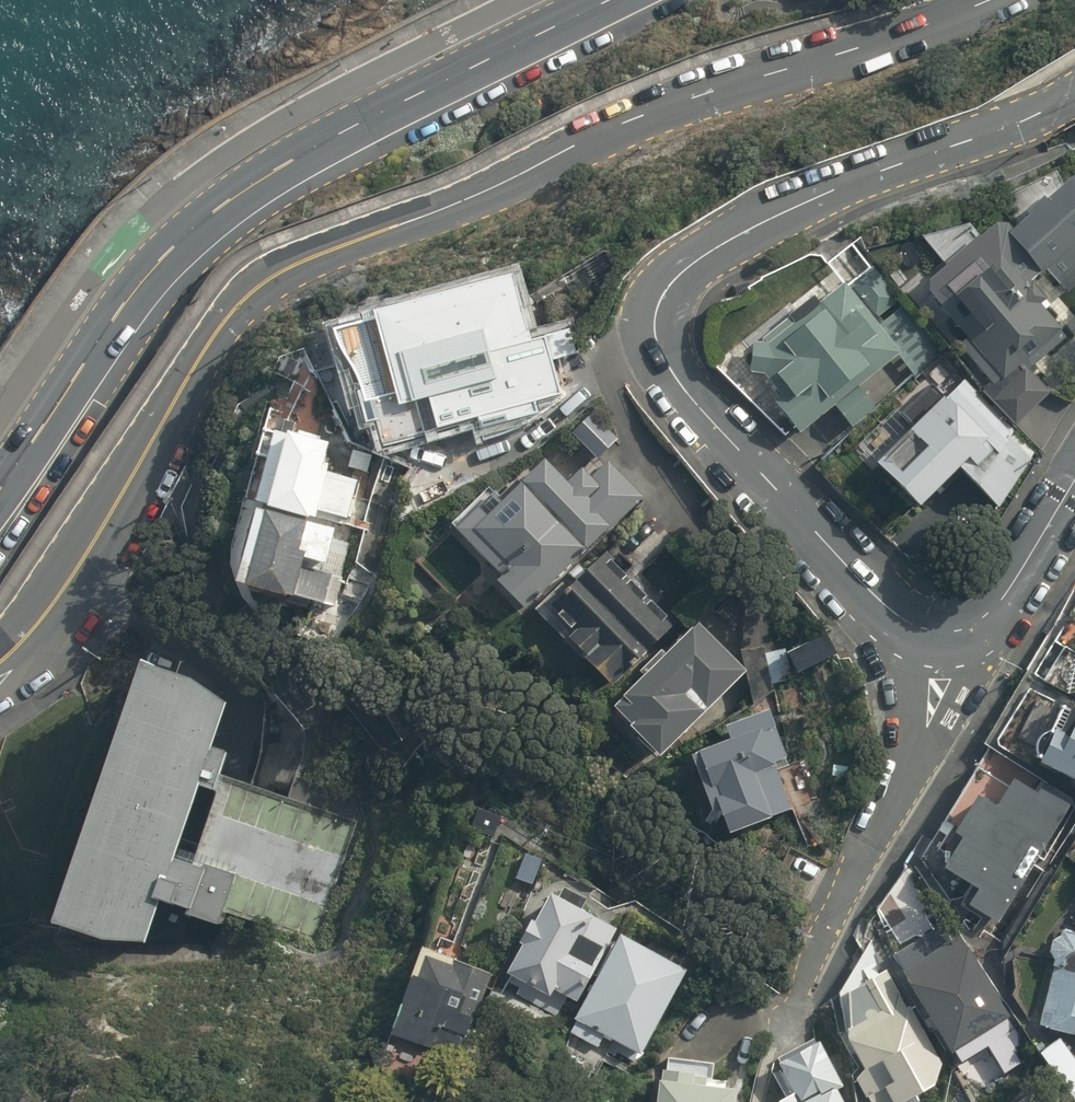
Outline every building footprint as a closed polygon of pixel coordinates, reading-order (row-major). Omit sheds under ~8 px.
[(1059,184),(1061,187),(1034,200),(1050,233),(1066,226),(1074,245),(1074,177),(1059,184)] [(982,390),(1016,425),(1050,392),(1029,369),(1068,335),(1045,309),(1049,305),(1045,300),(1046,299),(1030,280),(1045,268),(1008,225),(996,223),(977,239),(986,250),(958,273),(950,263),(929,280),(928,292),(966,338),(958,344),(990,382),(982,390)] [(771,400),(797,436),(837,406),(852,425),(875,408),(859,387),(899,357),(913,375),(940,355),(899,298),(876,267),(849,287),(844,281),(820,299),(816,293),(788,314),(794,322),(765,342),(753,342),(750,371),(763,371),(780,393),(771,400)] [(376,422),(385,450),(440,432),(438,428),(478,417),(482,429),(539,413),(535,401),(567,391),(555,350),(574,345),(569,327),(531,338),(512,274),(375,314),(376,319),(334,331),(341,351),(356,374),(363,391),(356,393),(366,425),(376,422)] [(892,419),(863,446),(888,473),(880,481),(910,513),(950,476),(958,485),(967,476),(999,510),(1034,450),(965,376),(942,397),(929,383),(905,406),(902,403),(889,415),(892,419)] [(310,516),(316,518),(319,509),(349,517),(359,480),(321,470),(329,443),(295,434),(299,420),(285,417),(281,432),(275,430),(256,500),(269,504),(269,506),(309,517),(310,516)] [(368,471),(372,455),(353,449),(348,466),(368,471)] [(399,464),(382,460),(373,499),(390,503),(399,464)] [(566,483),(544,460),(519,484),(516,480),(499,497),(489,487),(452,523),(456,528),(456,529),(501,575),(496,580),(524,609),(606,528),(609,531),(644,497),(607,460),(590,477),(581,468),(566,483)] [(289,594),(335,606),(342,576),(303,566),(305,558),(327,564),(336,528),(267,511),(248,585),(289,597),(289,594)] [(567,639),(612,685),(676,623),(666,613),(665,614),(652,601),(654,600),(647,592),(645,593),(633,581),(635,579),(627,571),(625,574),(613,562),(615,560),(605,551),(585,570),(580,564),(569,575),(576,582),(549,608),(573,633),(567,639)] [(629,726),(661,757),(746,671),(697,622),(666,653),(662,649),(640,671),(645,675),(614,706),(632,723),(629,726)] [(787,653),(797,673),(837,653),(826,633),(787,653)] [(744,651),(756,702),(780,697),(768,645),(744,651)] [(159,677),(108,659),(21,919),(76,937),(119,940),(132,897),(162,906),(161,909),(203,923),(208,909),(325,946),(365,807),(292,771),(283,797),(190,767),(196,750),(179,744),(194,701),(159,677)] [(1058,694),(1031,752),(1039,763),(1074,781),(1074,703),(1058,694)] [(720,812),(729,832),(792,809),(778,772),(791,767),(769,709),(724,726),(729,739),(690,754),(713,814),(720,812)] [(967,904),(997,922),(1072,799),(1042,781),(1035,792),(1012,778),(1007,786),(977,768),(938,831),(957,842),(941,867),(976,888),(967,904)] [(469,826),(494,835),(500,817),(475,809),(469,826)] [(516,877),(532,884),(542,860),(526,853),(516,877)] [(586,898),(564,886),(558,897),(550,892),(534,921),(530,919),(518,940),(522,943),(506,971),(550,995),(554,988),(577,1001),(617,928),(581,909),(586,898)] [(1017,1040),(1035,1071),(1059,1057),(984,930),(975,935),(967,920),(917,949),(975,1048),(979,1046),(986,1058),(1017,1040)] [(1074,1031),(1074,930),(1074,929),(1073,934),(1065,940),(1065,941),(1062,951),(1066,960),(1065,965),(1066,966),(1051,1025),(1074,1031)] [(603,1035),(640,1054),(686,970),(620,934),(575,1018),(573,1021),(576,1023),(571,1032),(597,1046),(603,1035)] [(392,1031),(458,1055),(465,1035),(469,1036),(493,971),(423,946),(392,1031)] [(889,1101),(958,1101),(960,1097),(955,1086),(969,1079),(942,1024),(933,1029),(914,991),(902,997),(906,991),(893,971),(873,1003),(886,1022),(888,1018),(891,1023),(878,1030),(880,1054),(898,1089),(885,1096),(889,1101)] [(1074,1082),(1074,1050),(1059,1061),(1074,1082)] [(877,1101),(853,1057),(814,1079),(826,1101),(877,1101)] [(735,1089),(707,1086),(708,1075),(662,1070),(661,1079),(659,1078),(656,1101),(734,1101),(735,1089)]
